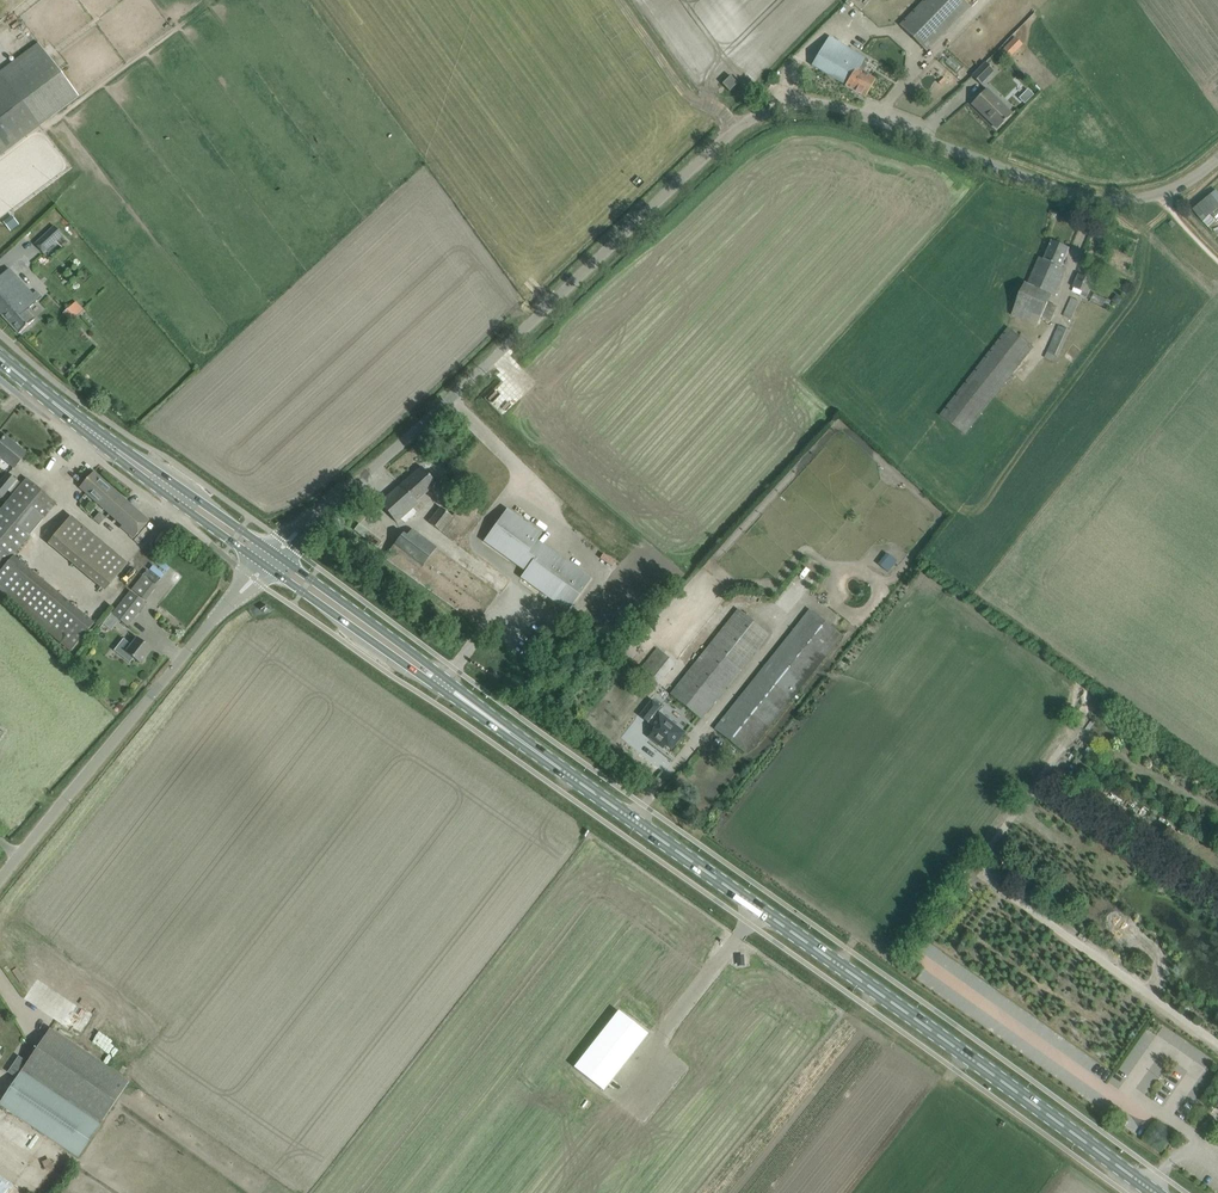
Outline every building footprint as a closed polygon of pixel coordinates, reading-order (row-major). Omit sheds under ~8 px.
[(927,51),(971,7),(964,0),(924,0),(900,25),(927,51)] [(818,55),(812,65),(845,85),(865,97),(871,87),(876,79),(864,72),(866,67),(866,65),(863,62),(866,58),(859,53),(848,47),(841,43),(829,36),(818,55)] [(1016,38),(1004,51),(1010,57),(1023,44),(1016,38)] [(0,71),(0,155),(78,96),(38,42),(0,71)] [(981,84),(994,70),(986,62),(972,76),(981,84)] [(738,83),(731,76),(723,84),(730,91),(738,83)] [(986,89),(980,95),(972,103),(998,129),(1012,114),(986,89)] [(63,236),(54,226),(35,244),(44,254),(63,236)] [(1056,295),(1062,280),(1067,269),(1062,267),(1070,249),(1052,241),(1044,259),(1039,257),(1035,268),(1028,283),(1027,283),(1013,315),(1038,326),(1042,318),(1052,322),(1058,307),(1049,302),(1052,294),(1056,295)] [(0,277),(0,313),(19,334),(35,319),(27,310),(41,297),(36,291),(33,294),(9,268),(0,277)] [(1073,292),(1087,297),(1088,294),(1090,294),(1096,281),(1079,273),(1073,287),(1074,288),(1073,292)] [(1064,315),(1072,319),(1080,301),(1072,297),(1064,315)] [(63,313),(71,321),(84,310),(76,301),(63,313)] [(1045,358),(1057,363),(1071,330),(1059,325),(1045,358)] [(940,415),(966,435),(1034,347),(1009,327),(940,415)] [(3,440),(0,443),(0,461),(2,458),(15,468),(27,453),(6,436),(4,438),(4,437),(2,439),(3,440)] [(436,483),(430,476),(422,467),(380,503),(396,522),(400,519),(405,523),(416,513),(417,514),(422,509),(416,501),(436,483)] [(137,510),(94,472),(79,488),(122,526),(121,528),(133,539),(149,521),(137,510)] [(18,481),(9,473),(0,483),(0,496),(3,499),(9,492),(18,481)] [(57,503),(28,479),(23,485),(18,481),(9,492),(13,496),(0,512),(0,575),(10,564),(7,562),(57,503)] [(429,522),(454,542),(460,535),(465,538),(480,519),(475,515),(479,510),(466,499),(453,516),(441,507),(429,522)] [(544,545),(544,546),(536,541),(541,534),(508,509),(484,542),(518,566),(519,565),(526,570),(521,578),(567,611),(591,579),(544,545)] [(71,516),(48,543),(105,591),(128,563),(71,516)] [(403,532),(391,548),(384,557),(477,623),(484,614),(499,593),(436,547),(436,546),(412,528),(407,535),(403,532)] [(10,564),(0,575),(0,592),(71,651),(89,630),(10,564)] [(132,589),(146,601),(157,587),(142,576),(132,589)] [(146,603),(131,591),(113,614),(128,626),(146,603)] [(738,609),(671,694),(702,718),(769,634),(738,609)] [(715,729),(722,735),(732,742),(746,753),(841,634),(810,610),(715,729)] [(134,658),(140,663),(151,648),(138,637),(132,645),(124,638),(114,650),(130,663),(134,658)] [(641,668),(660,683),(676,663),(657,648),(641,668)] [(671,749),(684,733),(659,712),(662,708),(652,700),(640,716),(656,728),(650,735),(655,739),(654,740),(663,748),(666,744),(671,749)] [(604,1090),(648,1034),(618,1011),(574,1067),(604,1090)] [(130,1083),(49,1030),(22,1071),(86,1113),(103,1124),(130,1083)] [(22,1071),(0,1103),(0,1107),(62,1149),(86,1113),(22,1071)]
